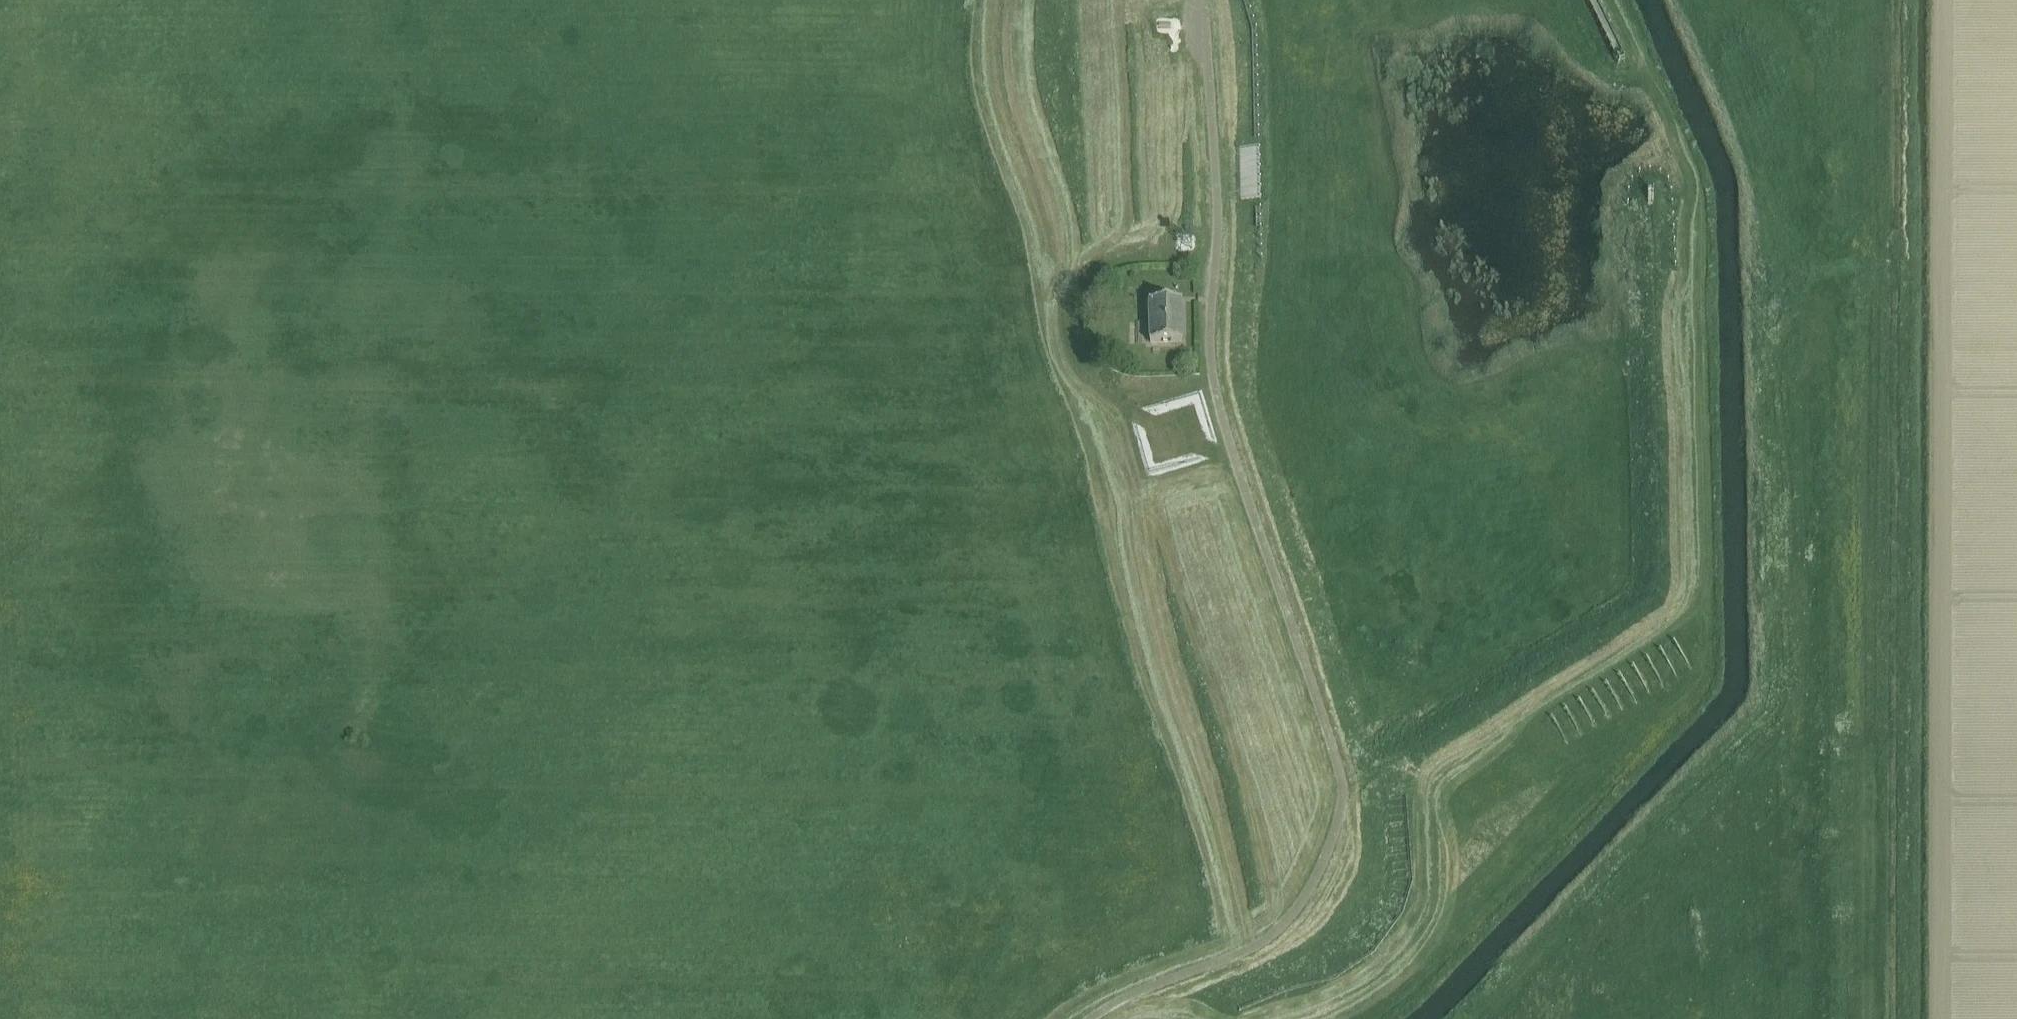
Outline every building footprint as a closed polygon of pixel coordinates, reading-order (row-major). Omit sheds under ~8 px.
[(1149,303),(1149,325),(1150,343),(1181,342),(1180,302),(1149,303)]
